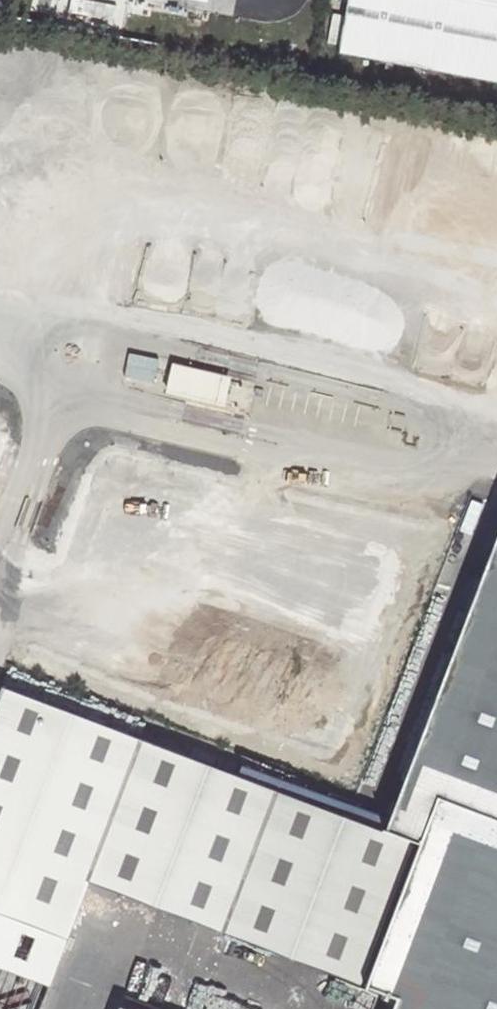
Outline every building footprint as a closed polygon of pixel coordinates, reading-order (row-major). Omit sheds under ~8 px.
[(496,83),(496,0),(346,0),(336,54),(496,83)] [(229,405),(237,376),(177,361),(170,390),(229,405)] [(412,818),(453,834),(396,988),(422,998),(417,1008),(496,1008),(496,592),(412,818)] [(63,934),(85,875),(139,734),(0,682),(0,683),(0,911),(63,934)] [(139,734),(85,875),(359,980),(413,838),(139,734)] [(63,934),(0,911),(0,1008),(35,1008),(63,934)]
